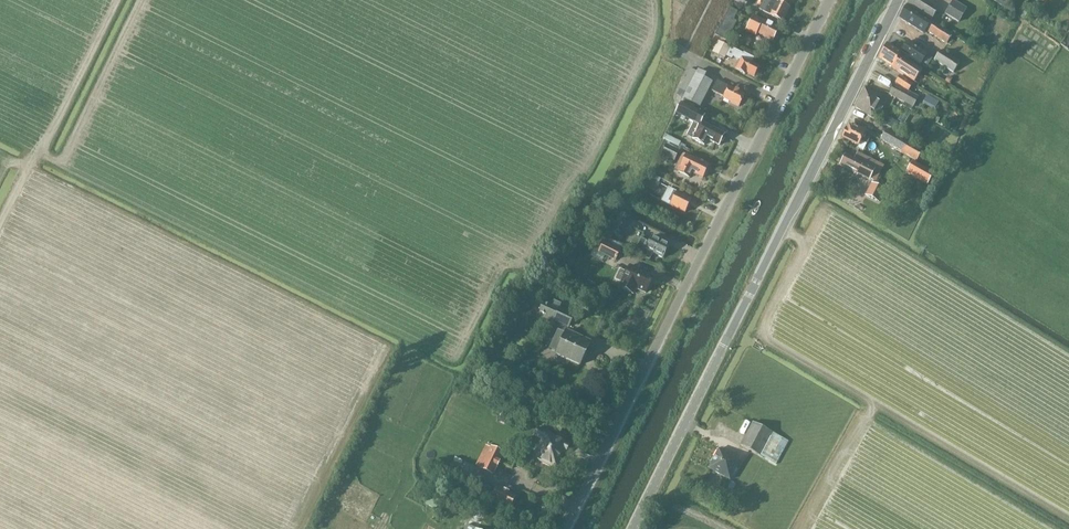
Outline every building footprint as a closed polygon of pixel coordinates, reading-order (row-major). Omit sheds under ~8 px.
[(789,8),(776,1),(774,0),(763,0),(758,9),(769,15),(782,21),(789,8)] [(939,9),(925,0),(909,0),(907,4),(931,20),(939,9)] [(951,0),(944,15),(956,22),(964,8),(951,0)] [(906,6),(899,18),(923,34),(925,31),(946,44),(952,35),(906,6)] [(725,43),(736,22),(733,20),(737,12),(729,8),(715,36),(714,36),(713,37),(725,43)] [(753,17),(746,32),(755,36),(756,34),(772,41),(778,29),(753,17)] [(743,54),(735,49),(725,44),(725,43),(713,37),(708,47),(714,49),(712,52),(724,59),(726,55),(731,58),(732,56),(740,60),(734,70),(744,75),(746,73),(754,77),(759,67),(751,63),(753,58),(744,53),(743,54)] [(926,54),(906,42),(899,52),(900,53),(900,54),(919,65),(926,54)] [(899,56),(900,54),(900,53),(899,52),(886,44),(878,59),(891,68),(899,56)] [(940,51),(933,60),(953,73),(959,63),(940,51)] [(921,69),(899,56),(891,68),(913,82),(921,69)] [(683,98),(681,103),(693,110),(695,104),(700,107),(711,83),(704,78),(706,75),(697,70),(696,72),(690,68),(676,95),(683,99),(683,98)] [(900,77),(896,83),(908,91),(912,85),(900,77)] [(738,107),(744,95),(729,86),(728,87),(716,81),(711,91),(723,97),(722,99),(738,107)] [(894,83),(888,95),(903,103),(902,105),(911,109),(918,96),(909,91),(895,84),(894,83)] [(879,115),(883,108),(878,105),(882,98),(865,88),(855,107),(871,118),(874,112),(879,115)] [(677,108),(675,112),(699,125),(695,133),(696,134),(693,139),(704,145),(707,139),(719,146),(724,134),(701,123),(702,120),(704,115),(693,110),(681,103),(680,103),(677,108)] [(882,116),(879,121),(893,130),(897,125),(882,116)] [(860,141),(867,145),(871,135),(857,129),(857,130),(848,126),(842,137),(844,138),(842,141),(847,144),(849,141),(857,145),(860,141)] [(916,161),(922,151),(886,130),(879,140),(916,161)] [(854,158),(845,154),(839,165),(868,180),(869,179),(875,182),(883,166),(857,152),(854,158)] [(677,171),(676,172),(689,179),(692,173),(702,178),(708,166),(685,154),(677,171)] [(912,162),(905,173),(927,185),(933,174),(912,162)] [(657,191),(660,185),(653,181),(647,178),(644,184),(650,187),(657,191)] [(865,195),(870,198),(878,202),(884,190),(871,184),(870,187),(865,195)] [(684,212),(688,206),(691,200),(667,188),(661,201),(684,212)] [(619,214),(610,233),(612,235),(620,238),(629,219),(619,214)] [(612,235),(610,233),(609,233),(607,237),(606,237),(598,253),(615,261),(620,251),(619,250),(621,245),(610,239),(612,235)] [(652,254),(662,258),(669,245),(652,237),(649,243),(640,239),(634,253),(649,260),(652,254)] [(630,266),(619,287),(633,294),(635,289),(645,293),(652,278),(637,271),(638,270),(630,266)] [(547,314),(546,316),(554,319),(553,321),(568,328),(574,315),(559,308),(558,309),(551,306),(550,307),(543,304),(539,311),(547,314)] [(566,331),(555,355),(579,366),(590,342),(566,331)] [(745,437),(740,446),(770,462),(782,438),(752,422),(744,436),(745,437)] [(538,427),(536,432),(534,435),(540,438),(531,457),(556,470),(569,443),(538,427)] [(491,447),(480,468),(493,474),(503,453),(491,447)] [(718,449),(707,468),(729,480),(740,461),(718,449)] [(516,496),(496,487),(491,499),(510,508),(516,496)] [(419,501),(424,503),(436,509),(440,502),(428,495),(426,498),(422,496),(419,501)]
